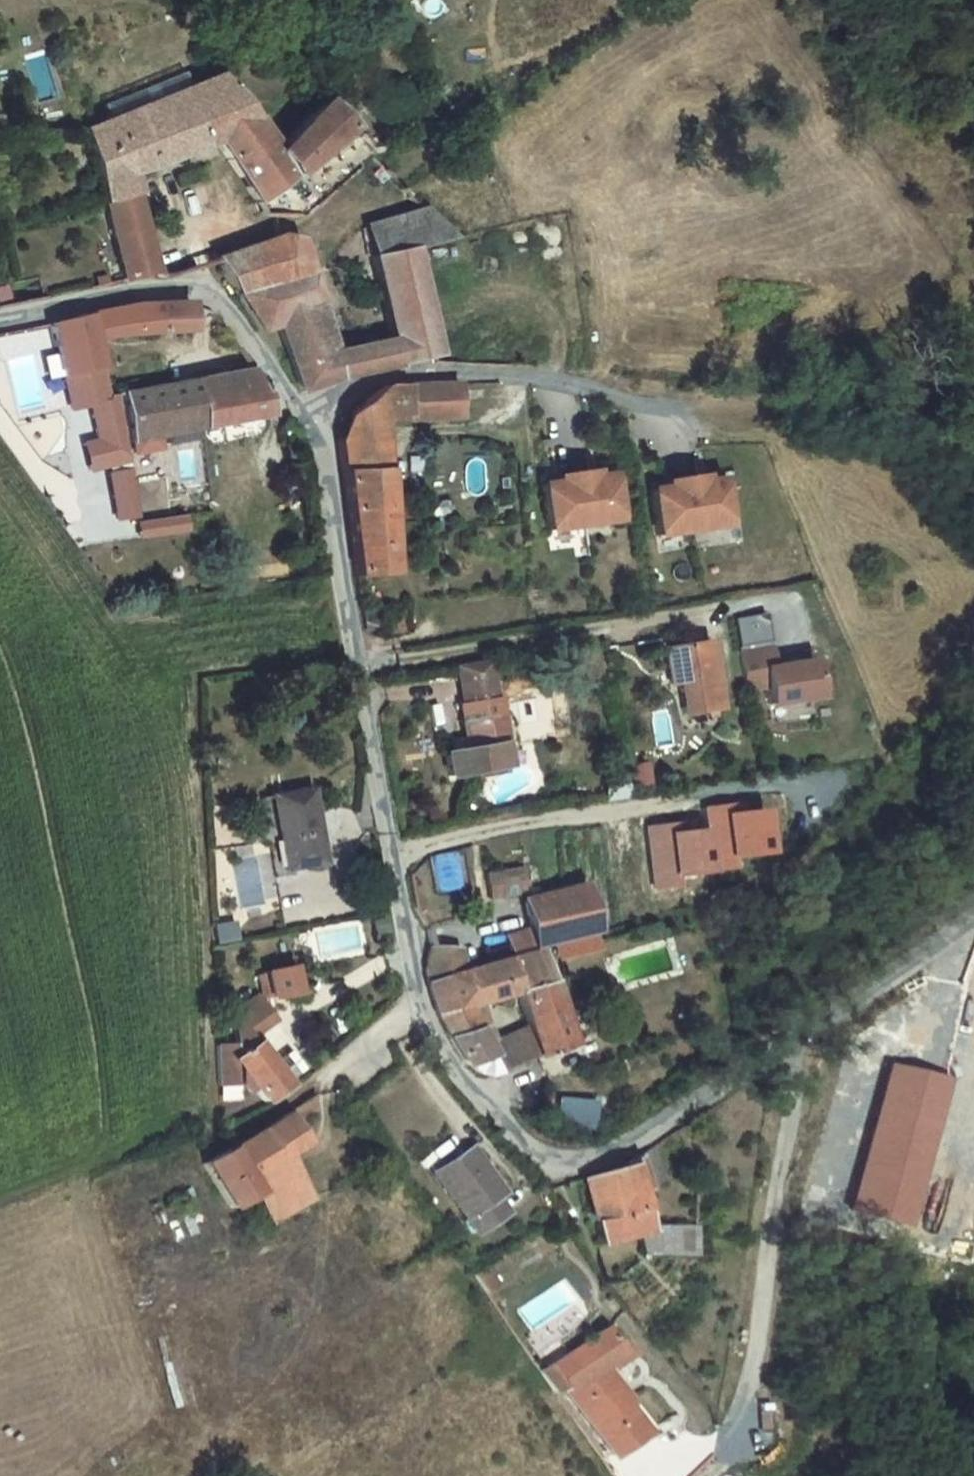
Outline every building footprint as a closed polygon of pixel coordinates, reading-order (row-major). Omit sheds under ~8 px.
[(261,158),(301,116),(266,79),(223,121),(221,118),(189,133),(201,162),(213,156),(236,184),(261,158)] [(197,92),(73,150),(92,223),(128,214),(123,198),(201,162),(189,133),(221,118),(197,92)] [(312,217),(335,191),(308,161),(328,144),(301,116),(261,158),(283,184),(256,209),(274,230),(312,217)] [(283,184),(261,158),(236,184),(256,209),(283,184)] [(113,307),(151,298),(128,214),(92,223),(113,307)] [(358,248),(366,280),(399,268),(435,254),(409,229),(358,248)] [(306,271),(280,260),(235,275),(262,313),(233,323),(256,357),(274,354),(286,407),(420,369),(399,268),(366,280),(382,344),(326,358),(306,271)] [(262,313),(235,275),(207,285),(233,323),(262,313)] [(110,329),(100,332),(104,356),(181,353),(178,320),(175,319),(168,318),(110,329)] [(90,360),(104,356),(100,332),(85,335),(90,360)] [(96,387),(90,360),(85,335),(45,344),(57,397),(96,387)] [(194,393),(200,446),(257,435),(249,398),(240,386),(194,393)] [(111,406),(120,462),(200,446),(194,393),(111,406)] [(342,600),(390,595),(375,445),(445,438),(442,401),(381,402),(333,434),(330,492),(342,600)] [(548,496),(534,498),(532,499),(539,545),(572,540),(606,535),(598,488),(597,489),(583,491),(582,485),(564,488),(547,491),(548,496)] [(657,501),(643,503),(641,503),(649,550),(682,545),(715,539),(708,493),(706,493),(692,495),(691,490),(674,493),(656,495),(657,501)] [(133,537),(183,535),(182,516),(132,519),(133,537)] [(718,736),(702,670),(655,679),(660,711),(669,710),(676,745),(718,736)] [(755,674),(723,679),(729,715),(751,712),(754,731),(800,723),(794,686),(758,692),(755,674)] [(442,688),(444,700),(475,695),(473,684),(442,688)] [(444,700),(448,728),(479,723),(475,695),(444,700)] [(494,790),(482,723),(479,723),(448,728),(444,728),(452,773),(431,777),(435,800),(494,790)] [(702,810),(704,867),(727,866),(726,853),(757,851),(755,808),(702,810)] [(312,880),(301,809),(252,817),(264,888),(312,880)] [(514,886),(479,892),(483,914),(518,907),(514,886)] [(489,955),(497,953),(500,963),(574,946),(564,900),(507,913),(511,940),(487,947),(489,955)] [(224,935),(204,937),(206,953),(226,950),(224,935)] [(409,951),(417,988),(444,981),(437,957),(409,951)] [(467,975),(493,968),(501,966),(500,963),(497,953),(489,955),(463,962),(467,975)] [(517,1034),(528,1064),(560,1054),(529,959),(501,966),(493,968),(505,1002),(517,1034)] [(505,1002),(493,968),(467,975),(464,976),(473,1011),(505,1002)] [(473,1011),(464,976),(444,981),(454,1016),(473,1011)] [(291,1006),(288,981),(260,984),(262,1010),(291,1006)] [(429,1044),(446,1057),(464,1051),(454,1016),(444,981),(417,988),(429,1044)] [(245,1008),(227,1021),(245,1045),(263,1032),(245,1008)] [(227,1056),(207,1058),(210,1097),(229,1096),(234,1103),(241,1098),(252,1112),(273,1097),(239,1049),(245,1045),(227,1021),(225,1023),(227,1056)] [(475,1077),(477,1079),(528,1064),(517,1034),(464,1051),(446,1057),(475,1077)] [(955,1081),(897,1065),(857,1208),(916,1224),(955,1081)] [(589,1098),(558,1100),(560,1128),(591,1126),(589,1098)] [(249,1138),(264,1159),(292,1140),(285,1129),(301,1115),(293,1106),(249,1138)] [(279,1180),(264,1159),(249,1138),(207,1169),(232,1203),(237,1210),(279,1180)] [(618,1162),(570,1187),(590,1254),(636,1248),(618,1162)] [(499,1223),(460,1167),(426,1189),(464,1247),(499,1223)] [(254,1230),(295,1201),(279,1180),(237,1210),(254,1230)] [(690,1240),(636,1248),(641,1275),(695,1267),(690,1240)] [(604,1330),(543,1378),(561,1401),(570,1394),(619,1458),(662,1424),(639,1394),(631,1401),(605,1367),(622,1354),(604,1330)]
